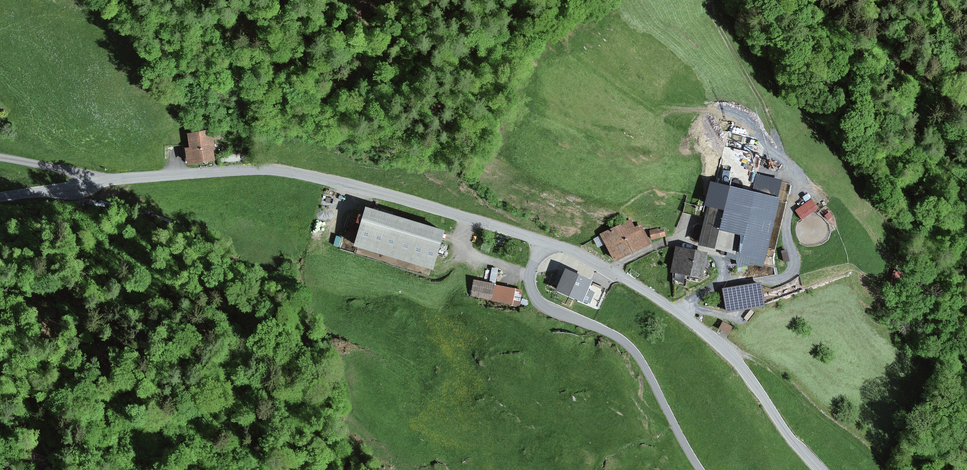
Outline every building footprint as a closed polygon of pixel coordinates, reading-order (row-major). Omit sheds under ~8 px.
[(210,130),(186,135),(189,149),(183,149),(186,166),(213,164),(211,141),(221,139),(220,130),(211,132),(210,130)] [(736,214),(707,207),(704,218),(697,247),(734,255),(737,266),(755,263),(772,268),(786,201),(742,191),(736,214)] [(704,218),(707,207),(709,199),(687,194),(682,213),(704,218)] [(364,209),(352,246),(430,271),(442,233),(364,209)] [(630,221),(616,228),(630,256),(651,246),(641,225),(634,228),(630,221)] [(663,227),(649,231),(651,240),(665,237),(663,227)] [(630,256),(616,228),(600,235),(604,245),(613,264),(630,256)] [(604,245),(600,235),(593,239),(597,248),(604,245)] [(478,238),(476,245),(483,247),(485,240),(478,238)] [(707,254),(675,248),(670,273),(702,279),(704,268),(708,269),(709,261),(706,260),(707,254)] [(592,281),(564,269),(554,291),(581,303),(582,301),(590,304),(595,293),(588,290),(591,283),(592,281)] [(495,284),(473,280),(470,297),(519,306),(522,291),(495,286),(495,284)] [(605,288),(591,283),(588,290),(595,293),(590,304),(597,307),(605,288)] [(760,283),(722,289),(723,298),(718,299),(719,311),(726,310),(726,312),(763,307),(760,283)] [(722,322),(718,329),(727,335),(731,327),(722,322)]
